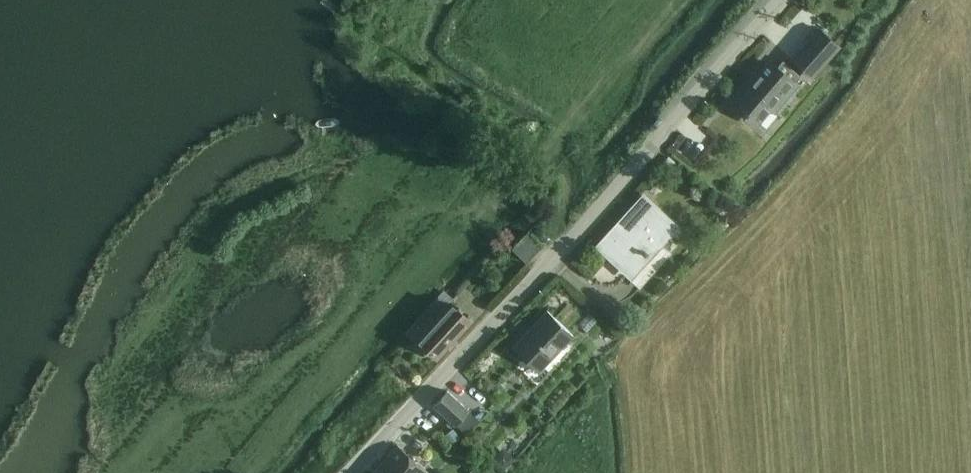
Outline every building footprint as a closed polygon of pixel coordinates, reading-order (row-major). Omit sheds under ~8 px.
[(811,76),(837,45),(818,28),(792,59),(811,76)] [(794,83),(781,72),(768,61),(757,74),(755,71),(730,101),(756,122),(769,107),(773,110),(794,83)] [(669,167),(674,161),(668,156),(663,162),(669,167)] [(630,276),(676,226),(643,196),(597,245),(630,276)] [(526,261),(542,244),(527,231),(512,248),(526,261)] [(435,359),(468,321),(449,304),(415,341),(435,359)] [(538,371),(572,333),(547,310),(512,347),(538,371)] [(447,389),(432,405),(454,425),(467,410),(468,409),(447,389)] [(452,428),(443,434),(450,442),(458,436),(452,428)] [(427,470),(397,445),(373,472),(424,472),(427,470)] [(502,447),(491,458),(503,469),(513,458),(502,447)]
